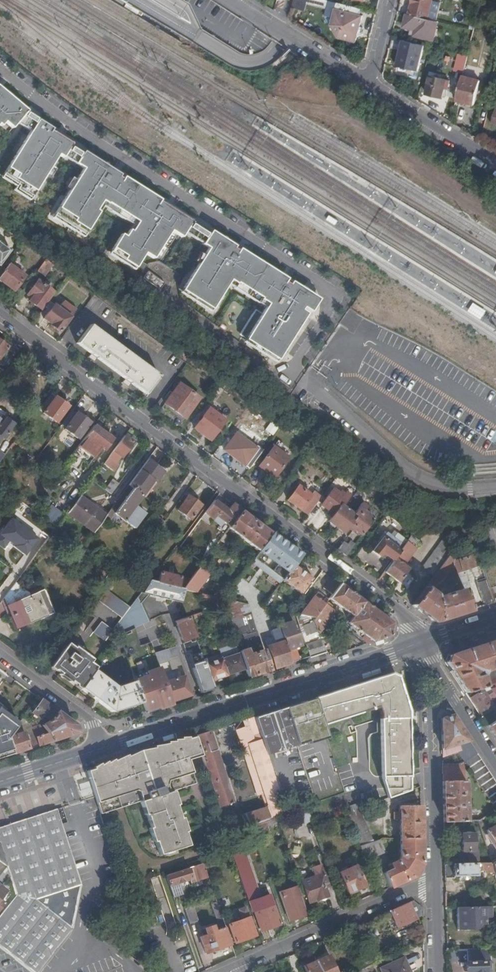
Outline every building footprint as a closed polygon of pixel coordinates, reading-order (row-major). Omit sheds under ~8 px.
[(305,11),(307,5),(326,10),(329,3),(318,0),(293,0),(291,8),(304,12),(305,11)] [(410,15),(428,20),(432,2),(432,1),(430,0),(414,0),(410,15)] [(428,20),(435,22),(440,3),(432,2),(428,20)] [(329,3),(326,10),(325,17),(332,19),(330,27),(337,39),(354,45),(362,18),(360,17),(361,12),(329,3)] [(410,15),(408,15),(404,27),(413,29),(416,30),(414,36),(433,40),(437,22),(435,22),(428,20),(410,15)] [(425,46),(403,40),(397,66),(419,71),(425,46)] [(467,56),(462,55),(458,72),(463,73),(467,56)] [(462,76),(457,100),(475,105),(480,80),(462,76)] [(443,97),(447,80),(432,77),(427,93),(443,97)] [(0,88),(0,126),(1,127),(4,122),(12,129),(15,125),(16,125),(17,123),(30,131),(1,178),(19,190),(17,193),(29,201),(58,155),(63,158),(64,157),(83,169),(52,218),(82,237),(103,206),(132,225),(125,237),(121,234),(108,254),(134,270),(145,253),(153,259),(171,231),(182,238),(185,232),(203,244),(202,245),(208,248),(180,292),(210,311),(228,283),(265,307),(261,314),(255,309),(239,334),(245,338),(243,341),(275,362),(306,313),(301,310),(303,308),(310,312),(319,300),(290,281),(289,284),(276,276),(278,273),(246,253),(244,256),(233,249),(235,246),(211,231),(208,235),(190,224),(192,220),(124,177),(122,180),(112,173),(113,170),(83,151),(81,155),(70,148),(72,144),(51,131),(52,129),(38,120),(37,121),(25,113),(27,111),(0,88)] [(0,242),(0,264),(11,250),(0,242)] [(45,275),(53,264),(46,259),(38,270),(45,275)] [(8,265),(0,276),(0,281),(14,291),(24,277),(8,265)] [(148,271),(143,278),(159,290),(164,284),(148,271)] [(53,292),(38,281),(28,295),(34,300),(32,303),(41,309),(53,292)] [(76,309),(64,300),(58,308),(70,317),(76,309)] [(58,308),(49,302),(45,307),(50,311),(44,319),(51,324),(50,325),(60,332),(70,317),(58,308)] [(158,377),(122,351),(90,327),(77,344),(91,354),(97,359),(109,368),(124,379),(131,384),(145,395),(158,377)] [(91,354),(88,358),(94,363),(97,359),(91,354)] [(124,379),(121,383),(128,388),(131,384),(124,379)] [(199,399),(179,384),(164,404),(184,419),(199,399)] [(68,407),(50,393),(41,406),(46,409),(43,413),(55,423),(68,407)] [(165,409),(182,422),(184,419),(164,404),(160,410),(163,412),(165,409)] [(210,440),(225,420),(209,408),(194,429),(210,440)] [(13,424),(5,418),(7,415),(0,410),(0,441),(3,438),(13,424)] [(77,439),(89,423),(77,413),(64,430),(77,439)] [(266,431),(274,435),(277,427),(269,424),(266,431)] [(113,440),(94,425),(79,445),(87,452),(85,455),(92,460),(102,448),(105,450),(113,440)] [(491,429),(486,439),(495,444),(495,431),(491,429)] [(127,433),(125,436),(133,442),(135,439),(127,433)] [(244,466),(256,448),(237,434),(224,451),(244,466)] [(125,436),(109,458),(114,462),(119,455),(122,457),(133,442),(125,436)] [(87,452),(79,445),(77,448),(85,455),(87,452)] [(280,452),(273,447),(257,467),(264,472),(273,478),(288,458),(280,452)] [(154,481),(156,483),(168,467),(152,454),(129,485),(142,495),(154,481)] [(114,472),(119,465),(114,462),(109,458),(104,464),(114,472)] [(119,484),(113,480),(105,490),(111,494),(119,484)] [(142,495),(146,498),(156,483),(154,481),(142,495)] [(90,483),(84,490),(87,492),(93,485),(90,483)] [(117,530),(142,495),(129,485),(119,499),(107,515),(103,520),(117,530)] [(308,516),(321,497),(314,492),(311,495),(299,486),(288,501),(298,508),(308,516)] [(336,528),(348,512),(343,508),(351,496),(346,492),(343,496),(334,489),(321,505),(330,512),(328,513),(332,517),(328,522),(336,528)] [(81,495),(68,512),(94,532),(103,520),(107,515),(81,495)] [(190,520),(201,506),(188,496),(178,510),(190,520)] [(228,511),(214,501),(201,518),(210,525),(214,520),(216,516),(222,520),(220,523),(222,524),(221,525),(218,529),(225,534),(229,529),(242,511),(233,504),(228,511)] [(30,521),(35,515),(21,504),(16,510),(30,521)] [(368,527),(374,519),(364,511),(367,507),(362,504),(353,516),(348,512),(336,528),(344,533),(348,528),(352,531),(354,530),(361,536),(368,527)] [(66,516),(54,507),(46,518),(58,526),(66,516)] [(272,533),(242,511),(229,529),(259,551),(272,533)] [(216,516),(214,520),(221,525),(222,524),(220,523),(222,520),(216,516)] [(150,528),(156,532),(164,522),(157,517),(150,528)] [(469,529),(468,526),(452,528),(422,570),(433,578),(452,553),(469,529)] [(83,537),(77,544),(82,548),(91,536),(88,533),(85,538),(83,537)] [(302,555),(272,533),(259,551),(266,557),(265,559),(269,562),(271,560),(288,573),(294,565),(302,555)] [(393,561),(407,542),(403,538),(400,542),(387,533),(373,552),(380,557),(383,553),(393,561)] [(224,535),(220,541),(225,544),(229,539),(224,535)] [(419,540),(413,535),(407,542),(393,561),(384,572),(398,582),(408,569),(403,565),(416,548),(414,547),(419,540)] [(337,550),(346,557),(354,545),(350,542),(347,546),(343,542),(337,550)] [(452,553),(433,578),(412,606),(434,622),(470,611),(469,607),(464,591),(463,589),(442,596),(442,593),(438,595),(438,597),(436,598),(435,595),(427,589),(453,570),(454,575),(452,575),(456,588),(462,586),(457,572),(476,565),(473,556),(466,558),(464,554),(459,556),(461,560),(454,562),(452,553)] [(484,561),(483,558),(479,560),(486,581),(488,588),(495,586),(495,558),(484,561)] [(294,565),(288,573),(283,580),(301,594),(312,579),(294,565)] [(201,567),(184,590),(196,592),(210,574),(201,567)] [(158,584),(178,588),(180,577),(161,573),(158,584)] [(332,595),(340,584),(332,578),(324,588),(332,595)] [(488,588),(486,581),(477,584),(483,602),(492,600),(488,588)] [(143,590),(141,593),(181,602),(184,590),(178,588),(158,584),(150,582),(143,590)] [(362,638),(367,644),(390,637),(393,623),(340,584),(332,595),(329,599),(353,617),(349,623),(365,635),(362,638)] [(470,588),(464,591),(469,607),(476,605),(470,588)] [(106,591),(98,601),(121,619),(129,609),(106,591)] [(0,604),(0,605),(1,609),(0,610),(0,611),(2,610),(5,618),(3,619),(4,620),(10,618),(14,629),(52,612),(43,592),(14,604),(10,595),(8,593),(0,604)] [(302,615),(315,619),(325,604),(323,602),(326,598),(318,593),(315,597),(315,596),(301,614),(302,615)] [(205,609),(222,604),(220,598),(203,594),(202,599),(205,609)] [(116,625),(119,635),(134,629),(149,622),(137,598),(129,609),(121,619),(116,625)] [(313,621),(314,623),(318,633),(335,612),(333,610),(334,609),(326,603),(325,604),(315,619),(313,621)] [(250,605),(253,617),(265,615),(263,607),(250,605)] [(263,607),(265,615),(267,622),(275,618),(272,610),(263,607)] [(205,611),(193,615),(195,621),(207,617),(205,611)] [(300,620),(314,623),(313,621),(315,619),(302,615),(300,620)] [(175,621),(182,640),(195,636),(188,617),(175,621)] [(105,642),(112,632),(101,623),(93,633),(105,642)] [(303,636),(310,657),(326,652),(326,651),(318,633),(314,623),(305,629),(307,635),(303,636)] [(245,669),(248,677),(270,670),(264,653),(255,624),(232,632),(236,644),(245,669)] [(287,651),(291,663),(300,660),(296,648),(302,646),(295,626),(288,629),(291,636),(284,639),(288,650),(287,651)] [(120,636),(133,675),(159,666),(157,661),(154,653),(151,643),(140,646),(134,629),(119,635),(120,636)] [(281,635),(273,638),(275,644),(284,642),(281,635)] [(266,640),(275,668),(291,663),(287,651),(284,642),(275,644),(273,638),(266,640)] [(465,693),(484,687),(483,684),(480,675),(482,672),(495,667),(495,640),(485,644),(449,656),(446,663),(465,693)] [(67,643),(65,646),(71,651),(74,648),(67,643)] [(220,655),(227,676),(245,669),(236,644),(219,650),(220,655)] [(55,670),(74,684),(76,684),(81,687),(92,672),(86,667),(89,663),(91,660),(75,647),(74,648),(71,651),(65,646),(51,665),(55,668),(55,670)] [(154,653),(157,661),(178,654),(175,646),(154,653)] [(203,660),(211,681),(227,676),(220,655),(203,660)] [(173,668),(181,664),(179,657),(176,658),(175,659),(170,661),(173,668)] [(190,664),(200,693),(213,689),(211,681),(203,660),(203,659),(190,664)] [(92,672),(94,670),(95,668),(89,663),(86,667),(92,672)] [(142,710),(145,711),(157,707),(171,703),(162,677),(159,666),(133,675),(134,682),(142,710)] [(110,720),(142,710),(134,682),(116,687),(94,670),(92,672),(81,687),(75,696),(110,720)] [(162,677),(171,703),(192,696),(185,675),(174,679),(173,674),(162,677)] [(388,798),(409,791),(408,764),(407,711),(401,694),(395,677),(390,674),(348,688),(331,693),(313,699),(321,725),(346,717),(369,709),(370,710),(372,710),(372,709),(376,707),(377,708),(379,714),(381,778),(388,798)] [(495,700),(495,683),(487,686),(495,700)] [(482,690),(469,698),(477,712),(480,716),(493,708),(482,690)] [(43,717),(53,706),(39,696),(27,711),(36,718),(39,713),(43,717)] [(321,725),(313,699),(303,702),(312,730),(293,736),(296,745),(307,742),(308,744),(326,738),(321,725)] [(303,702),(285,708),(293,736),(312,730),(303,702)] [(5,735),(18,722),(14,719),(13,720),(6,715),(8,712),(0,706),(0,731),(5,735)] [(32,735),(36,745),(77,732),(73,721),(53,706),(43,717),(37,721),(38,723),(30,726),(32,735)] [(293,736),(285,708),(261,715),(273,754),(276,753),(277,755),(287,752),(286,749),(297,746),(296,745),(293,736)] [(273,754),(261,715),(254,718),(260,737),(261,737),(262,740),(266,756),(273,754)] [(441,719),(442,756),(453,753),(452,749),(454,748),(453,745),(458,744),(460,747),(458,748),(457,751),(464,762),(477,754),(452,716),(441,719)] [(28,747),(36,745),(32,735),(30,726),(21,717),(18,722),(5,735),(22,729),(28,747)] [(242,721),(244,727),(245,730),(250,729),(255,743),(262,740),(261,737),(260,737),(254,718),(242,721)] [(487,726),(495,739),(495,740),(495,720),(487,726)] [(265,807),(268,818),(271,817),(258,777),(247,745),(255,743),(250,729),(245,730),(244,727),(236,730),(246,761),(258,800),(261,799),(264,808),(265,807)] [(11,753),(29,749),(28,747),(22,729),(5,735),(11,753)] [(11,753),(5,735),(0,731),(0,757),(11,753)] [(201,756),(218,809),(232,804),(209,732),(194,737),(201,756)] [(188,761),(201,756),(194,737),(181,741),(188,761)] [(271,817),(273,817),(277,815),(285,813),(266,756),(262,740),(255,743),(247,745),(258,777),(271,817)] [(135,756),(87,772),(95,797),(100,814),(139,802),(141,808),(145,807),(147,815),(146,815),(150,828),(148,829),(152,841),(154,840),(158,855),(164,853),(174,850),(188,845),(184,831),(185,830),(182,818),(180,819),(176,806),(177,805),(173,791),(195,784),(188,761),(181,741),(135,756)] [(477,754),(464,762),(480,786),(492,777),(477,754)] [(442,765),(442,782),(463,781),(462,763),(460,764),(442,765)] [(480,786),(486,796),(495,810),(495,809),(495,783),(492,777),(480,786)] [(463,781),(442,782),(443,796),(443,822),(465,821),(465,800),(464,781),(463,781)] [(381,801),(371,804),(374,813),(383,809),(381,801)] [(298,826),(312,822),(306,806),(293,810),(298,826)] [(406,839),(421,838),(421,806),(400,807),(400,813),(393,814),(394,821),(400,821),(400,839),(406,839)] [(248,825),(268,818),(265,807),(264,808),(244,814),(248,825)] [(357,809),(344,814),(352,830),(359,847),(373,842),(364,824),(357,809)] [(6,867),(16,895),(0,915),(0,947),(33,971),(36,971),(71,929),(80,885),(55,810),(0,828),(0,863),(6,867)] [(471,813),(471,821),(478,821),(485,817),(480,810),(471,813)] [(248,825),(252,837),(268,832),(266,827),(275,823),(273,817),(271,817),(268,818),(248,825)] [(486,831),(495,846),(495,824),(486,831)] [(458,851),(458,865),(477,864),(477,851),(473,851),(473,842),(477,842),(476,834),(455,835),(456,843),(461,842),(461,851),(458,851)] [(384,874),(390,888),(414,877),(422,864),(421,838),(406,839),(400,839),(401,857),(398,861),(388,865),(391,871),(389,872),(389,871),(384,874)] [(359,847),(366,862),(385,853),(380,840),(373,842),(359,847)] [(235,866),(243,890),(244,890),(247,900),(254,898),(250,887),(255,886),(246,862),(235,866)] [(165,876),(172,897),(182,894),(178,883),(189,879),(191,878),(192,882),(207,877),(203,866),(202,864),(165,876)] [(458,865),(444,865),(445,879),(453,879),(453,877),(477,876),(477,871),(484,871),(484,873),(494,873),(491,864),(477,864),(458,865)] [(328,886),(324,874),(321,865),(312,868),(315,877),(302,882),(309,903),(318,900),(319,901),(325,899),(325,897),(327,897),(324,888),(328,886)] [(364,886),(355,866),(339,873),(348,893),(364,886)] [(307,914),(297,886),(279,892),(289,921),(305,916),(305,915),(307,914)] [(206,891),(209,900),(215,899),(211,889),(206,891)] [(258,896),(254,898),(247,900),(251,912),(253,911),(266,907),(258,896)] [(403,906),(389,912),(396,928),(409,922),(423,915),(423,908),(414,901),(403,906)] [(219,927),(224,925),(216,902),(210,905),(219,927)] [(266,907),(253,911),(260,931),(280,924),(273,905),(266,907)] [(246,906),(238,908),(239,916),(248,915),(246,906)] [(477,907),(458,907),(458,918),(458,930),(477,930),(482,925),(487,924),(487,918),(493,917),(493,906),(477,907)] [(183,909),(188,924),(196,922),(190,907),(183,909)] [(255,936),(248,917),(228,925),(234,943),(243,940),(248,938),(255,936)] [(205,953),(231,944),(225,927),(221,929),(221,930),(215,932),(213,925),(205,928),(208,934),(200,937),(205,953)] [(471,949),(471,963),(465,962),(465,971),(485,971),(485,967),(484,949),(471,949)] [(316,962),(320,971),(335,971),(334,970),(328,956),(316,962)] [(314,958),(301,964),(305,971),(320,971),(316,962),(314,958)] [(404,958),(395,962),(381,969),(382,971),(409,971),(408,969),(409,969),(404,958)] [(364,969),(371,966),(368,960),(361,963),(364,969)]
